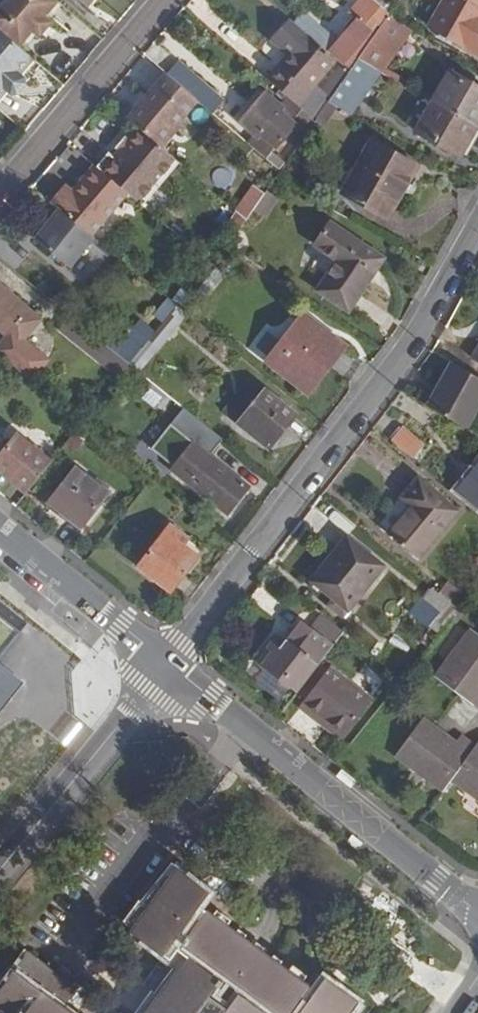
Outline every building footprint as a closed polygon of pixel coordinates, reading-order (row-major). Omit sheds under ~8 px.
[(0,8),(0,30),(4,34),(18,46),(33,29),(45,16),(58,0),(7,0),(0,8)] [(362,13),(337,43),(316,24),(308,34),(338,59),(341,62),(342,63),(347,58),(348,59),(388,13),(374,0),(361,0),(356,5),(362,13)] [(477,53),(477,0),(445,0),(430,26),(477,53)] [(51,21),(45,16),(33,29),(39,35),(51,21)] [(410,28),(388,16),(359,59),(381,72),(384,67),(410,28)] [(308,34),(293,20),(276,40),(291,52),(269,77),(300,103),(318,118),(331,99),(334,95),(322,87),(320,89),(315,85),(338,59),(308,34)] [(4,34),(0,39),(0,89),(29,55),(18,46),(4,34)] [(33,59),(29,55),(0,89),(0,97),(8,88),(12,92),(16,92),(25,82),(24,77),(21,74),(33,59)] [(181,59),(168,75),(215,113),(226,99),(181,59)] [(334,95),(351,70),(342,63),(341,62),(338,59),(315,85),(320,89),(322,87),(334,95)] [(359,59),(351,70),(334,95),(331,99),(339,104),(354,112),(381,72),(359,59)] [(384,67),(381,72),(406,86),(409,80),(384,67)] [(450,70),(433,100),(477,125),(477,86),(450,70)] [(168,75),(167,73),(129,119),(158,144),(191,106),(203,116),(202,118),(208,122),(215,113),(168,75)] [(242,122),(256,135),(249,142),(282,170),(315,121),(318,118),(300,103),(290,95),(282,104),(267,91),(242,122)] [(339,104),(331,99),(318,118),(315,121),(324,128),(339,104)] [(462,156),(477,127),(477,125),(433,100),(416,131),(462,156)] [(108,152),(96,165),(128,191),(137,199),(173,156),(158,144),(140,129),(115,159),(108,152)] [(419,164),(372,138),(344,192),(390,218),(419,164)] [(68,188),(54,204),(92,235),(128,191),(96,165),(75,192),(68,188)] [(262,198),(253,210),(266,219),(279,199),(267,191),(262,198)] [(262,198),(253,192),(239,212),(247,220),(253,210),(262,198)] [(29,241),(81,278),(94,261),(81,252),(91,238),(51,210),(29,241)] [(236,210),(223,230),(235,238),(247,220),(239,212),(236,210)] [(384,258),(331,222),(315,244),(338,259),(319,290),(349,311),(384,258)] [(203,257),(195,265),(205,273),(212,265),(203,257)] [(0,283),(0,355),(14,366),(33,381),(44,366),(20,345),(42,319),(0,283)] [(180,288),(172,299),(178,304),(181,306),(190,295),(180,288)] [(167,298),(158,310),(167,317),(177,305),(167,298)] [(181,306),(178,304),(177,305),(167,317),(130,364),(140,372),(189,312),(185,310),(181,306)] [(61,329),(120,377),(130,364),(71,317),(61,329)] [(342,346),(305,318),(273,359),(309,388),(342,346)] [(451,362),(427,404),(467,427),(477,407),(477,377),(451,362)] [(120,377),(119,378),(129,386),(140,372),(130,364),(120,377)] [(295,415),(250,377),(223,410),(270,448),(295,415)] [(148,387),(142,401),(164,410),(170,396),(148,387)] [(252,486),(212,453),(224,438),(184,407),(152,448),(174,465),(172,468),(229,514),(252,486)] [(404,427),(393,441),(415,459),(426,446),(404,427)] [(0,458),(0,469),(28,492),(53,461),(19,435),(0,458)] [(457,490),(477,507),(477,465),(457,490)] [(109,493),(78,468),(51,501),(83,526),(109,493)] [(402,496),(412,504),(390,532),(420,557),(458,511),(419,477),(402,496)] [(190,538),(172,523),(139,565),(171,591),(199,555),(185,544),(190,538)] [(386,566),(347,536),(312,580),(339,602),(333,610),(344,619),(386,566)] [(449,586),(442,595),(458,609),(465,599),(449,586)] [(433,588),(415,611),(440,632),(458,609),(442,595),(433,588)] [(23,631),(0,613),(0,660),(23,631)] [(288,642),(284,639),(262,668),(296,694),(346,631),(324,614),(310,630),(302,623),(288,642)] [(454,651),(477,669),(477,634),(470,629),(454,651)] [(284,639),(277,633),(255,662),(262,668),(284,639)] [(477,707),(477,669),(454,651),(436,676),(477,707)] [(23,682),(0,663),(0,712),(23,682)] [(262,668),(253,680),(286,706),(296,694),(262,668)] [(333,670),(304,705),(317,715),(320,712),(345,730),(370,699),(333,670)] [(320,712),(317,715),(342,734),(345,730),(320,712)] [(425,716),(395,757),(443,793),(451,781),(477,801),(477,744),(463,733),(457,741),(425,716)] [(264,848),(258,858),(274,867),(279,857),(264,848)] [(359,1002),(328,980),(318,993),(310,988),(307,991),(290,978),(293,974),(226,924),(223,929),(204,916),(206,913),(200,908),(211,894),(179,870),(133,934),(170,962),(178,952),(188,960),(194,964),(164,1004),(170,1009),(167,1012),(351,1012),(359,1002)] [(206,913),(204,916),(223,929),(226,924),(208,911),(206,913)] [(64,1008),(78,991),(29,954),(0,993),(0,1012),(2,1012),(71,1012),(64,1008)] [(159,999),(148,1012),(167,1012),(170,1009),(164,1004),(194,964),(188,960),(159,999)] [(293,974),(290,978),(307,991),(310,988),(311,986),(293,974)]
